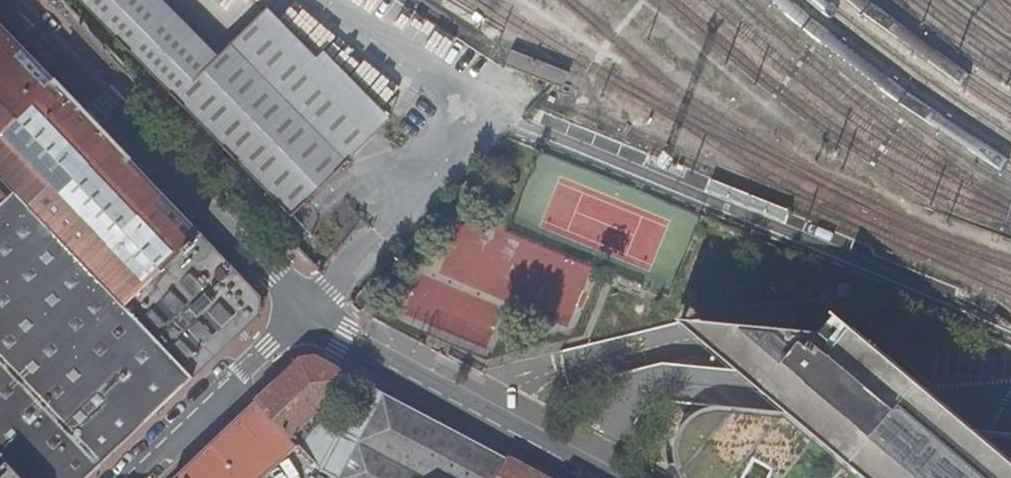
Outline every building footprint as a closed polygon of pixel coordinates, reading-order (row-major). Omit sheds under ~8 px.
[(148,0),(78,0),(290,214),(390,117),(324,48),(314,56),(265,5),(209,61),(148,0)] [(0,22),(0,176),(15,192),(192,380),(260,315),(262,300),(146,176),(44,68),(0,22)] [(0,176),(0,207),(15,192),(0,176)] [(192,380),(15,192),(0,207),(0,316),(122,446),(192,380)] [(314,234),(298,247),(312,262),(327,249),(314,234)] [(771,397),(787,410),(971,426),(954,412),(836,313),(822,331),(675,320),(696,336),(738,370),(771,397)] [(122,446),(0,316),(0,452),(8,461),(13,465),(25,477),(88,477),(122,446)] [(255,399),(287,431),(298,444),(302,447),(308,437),(299,428),(354,376),(325,360),(314,354),(300,356),(255,399)] [(427,415),(366,382),(351,412),(341,430),(339,433),(320,468),(339,477),(546,477),(427,415)] [(172,477),(263,477),(298,444),(287,431),(255,399),(207,444),(172,477)] [(971,426),(787,410),(726,403),(717,403),(707,405),(696,412),(690,416),(683,424),(678,434),(676,443),(675,452),(676,460),(678,469),(684,477),(770,477),(772,474),(779,477),(1010,477),(1010,430),(971,426)] [(341,430),(351,412),(343,407),(333,424),(341,430)] [(302,447),(320,468),(339,433),(318,423),(308,437),(302,447)] [(13,465),(8,461),(0,468),(0,477),(13,465)] [(13,465),(0,477),(25,477),(13,465)]
